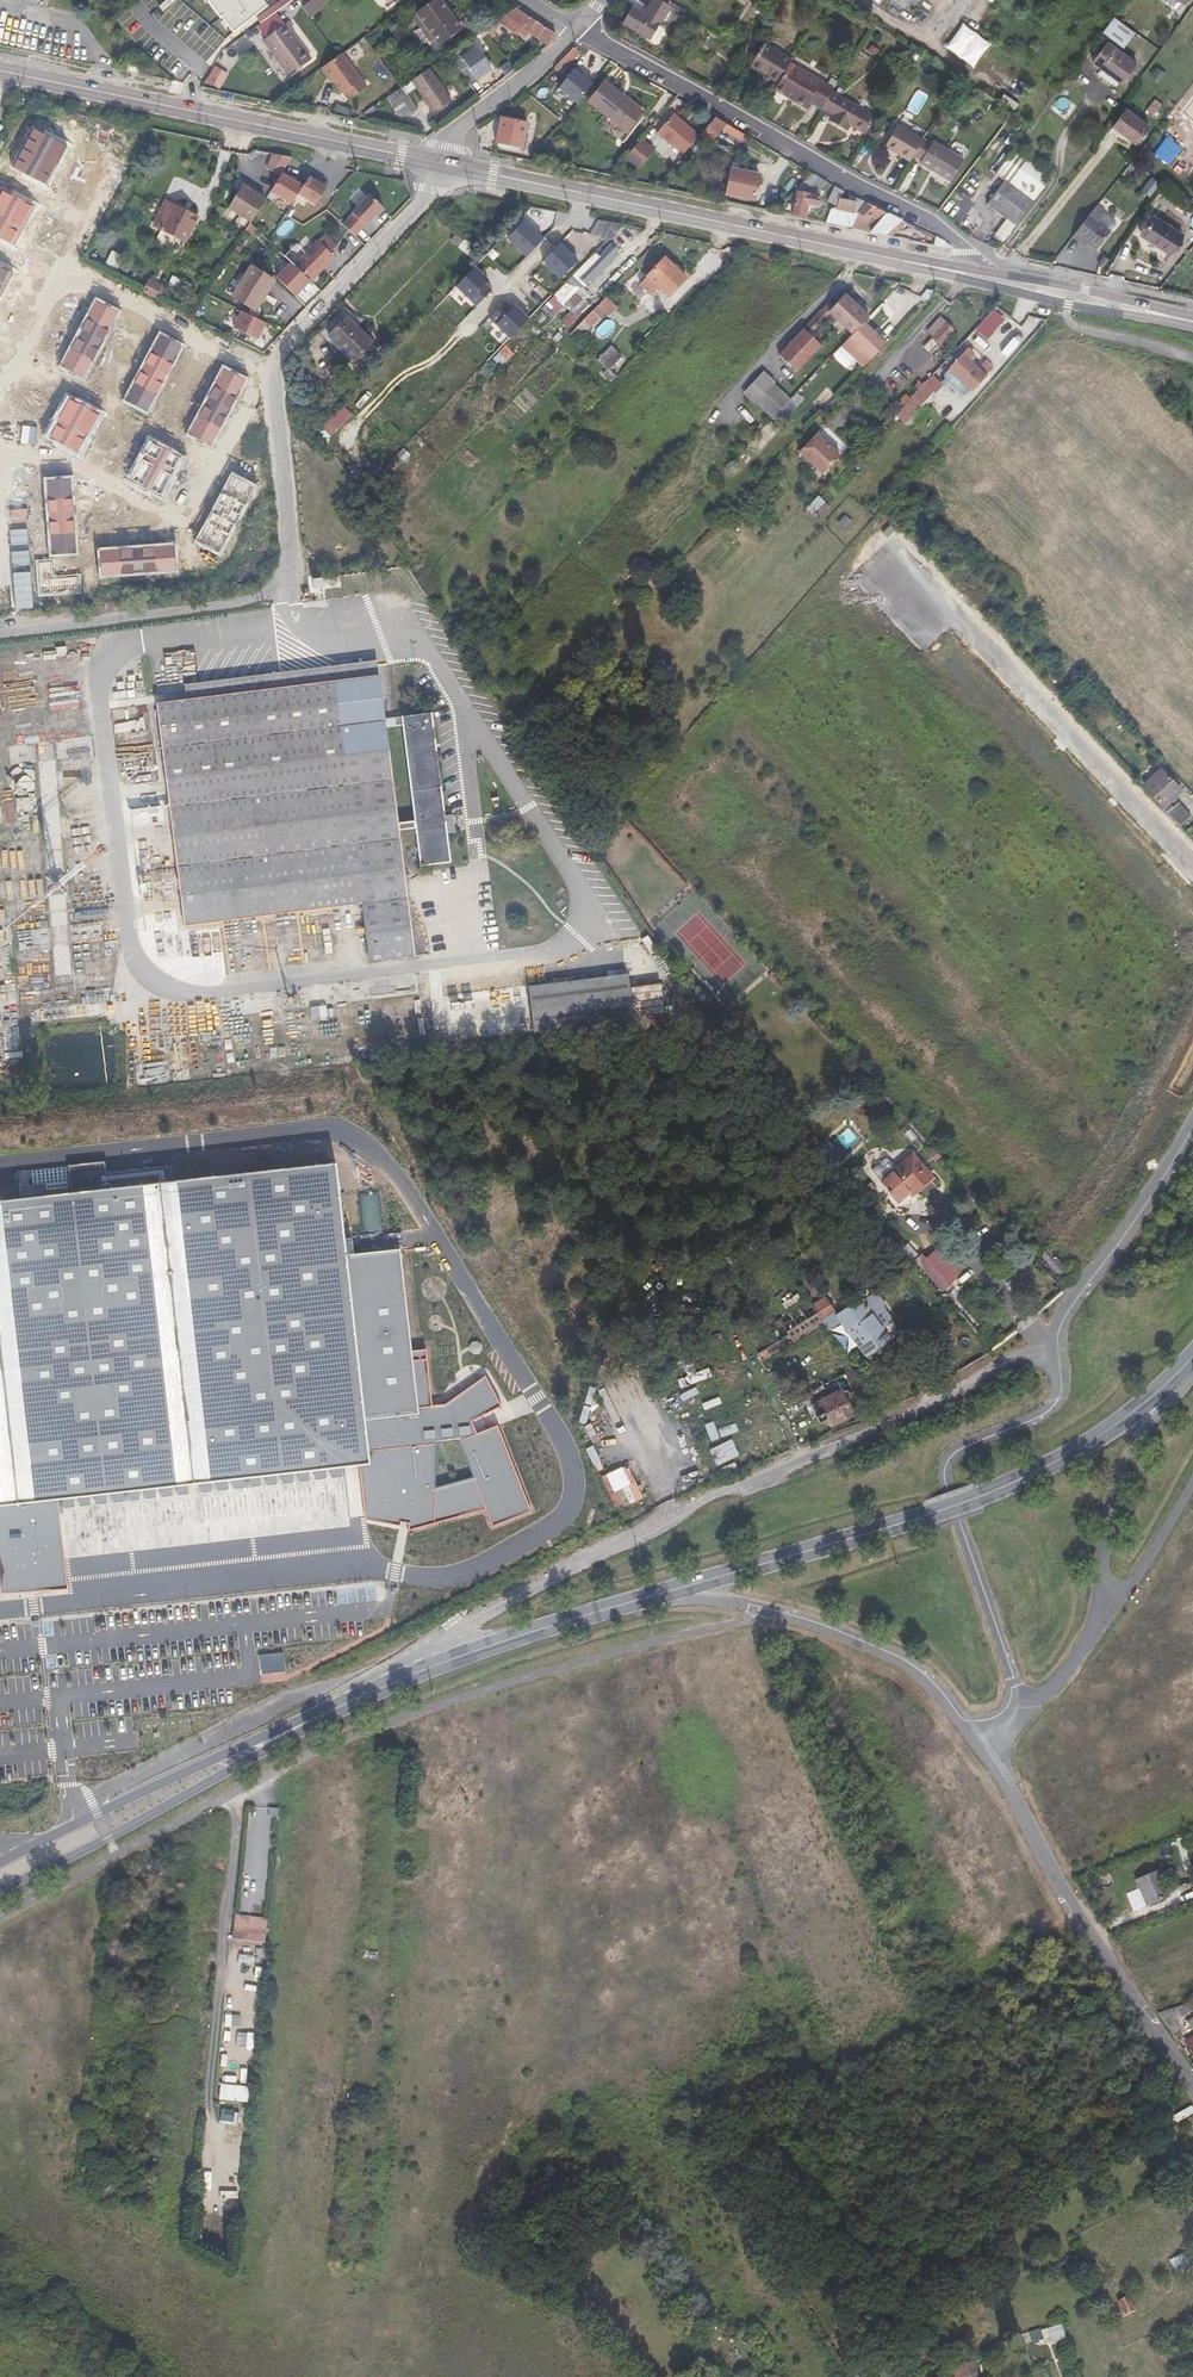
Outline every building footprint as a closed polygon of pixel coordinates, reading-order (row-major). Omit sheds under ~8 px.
[(234,32),(248,21),(246,18),(251,14),(253,17),(268,6),(263,0),(210,0),(208,2),(221,18),(222,17),(224,20),(231,29),(234,32)] [(292,0),(282,0),(257,19),(260,23),(279,10),(292,0)] [(310,17),(321,9),(318,4),(325,0),(311,0),(302,7),(310,17)] [(318,4),(321,9),(327,0),(325,0),(318,4)] [(417,14),(439,45),(465,26),(453,10),(450,12),(440,0),(436,0),(417,14)] [(670,6),(666,4),(659,0),(652,0),(644,14),(632,7),(622,23),(651,40),(670,6)] [(891,3),(900,11),(904,6),(912,12),(921,0),(893,0),(891,3)] [(1034,12),(1053,26),(1057,20),(1045,12),(1050,4),(1045,0),(1042,0),(1034,12)] [(516,8),(514,9),(485,29),(489,33),(500,25),(500,24),(501,23),(517,34),(518,32),(525,37),(529,31),(549,45),(556,35),(516,8)] [(263,40),(288,21),(279,10),(260,23),(254,28),(263,40)] [(439,45),(417,14),(412,17),(435,48),(439,45)] [(1114,18),(1103,33),(1124,49),(1136,34),(1114,18)] [(228,32),(231,29),(224,20),(221,23),(228,32)] [(294,30),(288,21),(263,40),(288,75),(311,58),(292,32),(294,30)] [(978,65),(990,39),(959,25),(947,51),(978,65)] [(1173,39),(1162,52),(1170,58),(1181,45),(1173,39)] [(1093,62),(1121,83),(1136,63),(1108,42),(1093,62)] [(778,83),(789,63),(791,60),(763,43),(752,63),(770,74),(768,77),(778,83)] [(579,52),(574,47),(557,65),(554,68),(558,71),(560,68),(562,70),(579,52)] [(469,84),(491,70),(477,48),(454,63),(469,84)] [(342,53),(322,68),(328,77),(330,76),(333,80),(342,93),(343,92),(349,99),(367,86),(342,53)] [(218,64),(224,69),(230,60),(223,56),(218,64)] [(770,74),(752,63),(750,66),(768,77),(770,74)] [(778,83),(774,89),(805,107),(809,101),(821,108),(831,91),(833,89),(789,63),(778,83)] [(220,85),(227,73),(216,66),(208,78),(220,85)] [(559,88),(577,103),(593,83),(582,74),(584,72),(576,66),(559,88)] [(429,68),(386,97),(402,120),(417,109),(406,94),(416,87),(434,113),(451,100),(429,68)] [(627,132),(642,114),(619,96),(621,94),(604,80),(588,101),(627,132)] [(856,129),(865,134),(875,116),(831,91),(821,108),(833,115),(830,121),(848,132),(851,126),(852,124),(857,127),(856,129)] [(619,96),(642,114),(643,112),(621,94),(619,96)] [(1147,110),(1154,115),(1163,104),(1155,98),(1147,110)] [(1113,126),(1136,143),(1149,125),(1126,108),(1113,126)] [(657,134),(683,155),(700,136),(673,114),(657,134)] [(743,142),(747,136),(715,117),(701,135),(709,142),(720,129),(743,142)] [(527,123),(501,118),(496,142),(522,147),(527,123)] [(885,146),(909,161),(913,155),(922,139),(897,125),(885,146)] [(33,128),(12,166),(46,185),(67,146),(33,128)] [(1182,129),(1167,148),(1192,168),(1192,138),(1182,129)] [(964,159),(924,136),(922,139),(913,155),(922,160),(920,163),(951,182),(964,159)] [(649,150),(638,140),(623,157),(635,167),(649,150)] [(993,237),(1002,243),(1051,178),(1014,150),(996,173),(1005,180),(987,204),(1007,219),(993,237)] [(732,169),(727,194),(754,199),(759,175),(732,169)] [(297,194),(303,184),(295,179),(294,181),(289,178),(281,173),(271,190),(291,203),(297,194)] [(819,194),(824,180),(811,173),(787,198),(795,200),(792,215),(805,218),(808,204),(817,206),(819,194)] [(308,177),(303,184),(297,194),(315,205),(327,185),(319,180),(318,183),(314,180),(308,177)] [(250,223),(264,200),(242,186),(228,208),(250,223)] [(832,206),(833,203),(836,197),(840,189),(835,186),(826,204),(832,206)] [(15,245),(35,206),(0,188),(0,237),(15,245)] [(343,225),(354,236),(382,208),(369,195),(352,214),(353,215),(343,225)] [(837,211),(831,209),(826,222),(851,228),(857,214),(857,213),(855,213),(857,202),(836,197),(833,203),(839,205),(837,211)] [(166,201),(153,225),(185,242),(197,217),(166,201)] [(867,203),(857,213),(857,214),(851,228),(891,236),(906,222),(867,203)] [(1115,222),(1104,213),(1098,221),(1090,215),(1075,234),(1083,240),(1085,237),(1089,241),(1098,248),(1111,232),(1110,231),(1115,225),(1115,222)] [(1141,235),(1169,254),(1182,234),(1153,216),(1141,235)] [(527,257),(543,240),(525,222),(508,239),(527,257)] [(318,241),(330,252),(336,245),(324,234),(318,241)] [(451,240),(459,247),(464,241),(456,234),(451,240)] [(305,253),(293,265),(309,280),(319,269),(321,271),(334,256),(330,252),(318,241),(317,240),(305,253)] [(464,241),(459,247),(474,259),(479,252),(465,240),(464,241)] [(544,261),(564,280),(581,263),(574,256),(567,250),(570,247),(563,241),(544,261)] [(291,263),(293,265),(305,253),(295,244),(284,256),(291,263)] [(583,288),(592,278),(594,280),(598,277),(595,275),(603,266),(606,269),(612,262),(609,260),(618,251),(611,244),(575,282),(583,288)] [(567,250),(574,256),(576,253),(570,247),(567,250)] [(666,259),(640,286),(651,296),(659,289),(669,299),(687,279),(666,259)] [(276,278),(295,296),(310,281),(309,280),(293,265),(291,263),(276,278)] [(231,296),(256,312),(277,280),(251,264),(231,296)] [(10,272),(0,266),(0,291),(10,272)] [(456,286),(476,306),(492,290),(485,284),(489,280),(475,267),(456,286)] [(319,269),(309,280),(311,282),(321,271),(319,269)] [(173,276),(168,284),(187,294),(192,285),(173,276)] [(568,299),(577,290),(571,284),(562,293),(568,299)] [(559,294),(545,308),(552,315),(566,302),(559,294)] [(870,317),(846,294),(830,311),(854,334),(864,323),(870,317)] [(606,297),(583,320),(590,327),(606,311),(609,314),(616,307),(606,297)] [(583,298),(561,321),(568,327),(589,304),(583,298)] [(96,300),(61,366),(83,378),(118,312),(96,300)] [(491,318),(511,338),(529,319),(515,305),(512,309),(506,303),(491,318)] [(347,317),(357,327),(361,323),(343,305),(318,333),(326,340),(329,336),(347,317)] [(265,323),(241,311),(233,327),(257,339),(265,323)] [(372,342),(357,327),(347,317),(329,336),(354,361),(372,342)] [(933,337),(932,338),(939,345),(953,329),(940,317),(927,331),(933,337)] [(583,320),(576,328),(580,331),(583,334),(590,327),(583,320)] [(886,343),(864,323),(854,334),(850,338),(843,345),(865,366),(871,359),(886,343)] [(580,331),(576,328),(570,334),(574,338),(580,331)] [(805,329),(791,343),(802,353),(803,352),(809,358),(822,345),(805,329)] [(552,339),(556,343),(563,336),(559,332),(552,339)] [(160,334),(125,400),(147,411),(182,345),(160,334)] [(939,345),(932,338),(923,347),(930,354),(939,345)] [(802,353),(791,343),(780,356),(797,372),(809,358),(803,352),(802,353)] [(609,372),(623,357),(612,346),(598,360),(609,372)] [(972,391),(986,375),(963,354),(949,369),(972,391)] [(223,367),(188,433),(211,445),(246,379),(223,367)] [(754,405),(757,402),(773,418),(790,400),(773,384),(776,381),(763,371),(742,393),(754,405)] [(899,401),(903,405),(910,398),(906,394),(899,401)] [(913,397),(896,415),(905,423),(922,405),(913,397)] [(69,399),(49,437),(78,452),(98,414),(69,399)] [(824,473),(841,455),(817,433),(800,451),(824,473)] [(152,442),(132,480),(161,495),(181,457),(152,442)] [(232,473),(195,541),(221,555),(258,487),(232,473)] [(47,480),(52,554),(76,552),(71,478),(47,480)] [(818,496),(808,507),(819,517),(829,506),(818,496)] [(15,513),(3,513),(4,568),(16,567),(15,513)] [(845,515),(837,524),(846,531),(854,522),(845,515)] [(175,543),(98,550),(100,577),(177,570),(175,543)] [(37,562),(40,594),(80,592),(79,576),(54,578),(52,561),(37,562)] [(314,587),(322,586),(320,575),(313,576),(314,587)] [(342,589),(343,596),(362,594),(361,586),(342,589)] [(20,608),(19,589),(0,589),(0,609),(20,608)] [(324,591),(325,598),(343,596),(342,589),(324,591)] [(184,684),(186,699),(379,675),(377,660),(184,684)] [(1070,679),(1075,684),(1079,679),(1074,674),(1070,679)] [(379,675),(186,699),(156,703),(184,926),(362,903),(369,963),(415,957),(399,830),(398,822),(386,727),(384,718),(379,675)] [(1082,690),(1090,699),(1095,694),(1086,685),(1082,690)] [(1073,697),(1069,702),(1075,709),(1079,704),(1073,697)] [(414,820),(415,828),(421,866),(451,862),(432,712),(401,716),(402,725),(414,820)] [(401,716),(384,718),(386,727),(402,725),(401,716)] [(1161,769),(1143,786),(1164,808),(1182,791),(1161,769)] [(1179,803),(1168,813),(1180,826),(1191,816),(1179,803)] [(398,822),(399,830),(415,828),(414,820),(398,822)] [(634,1019),(628,974),(529,986),(534,1032),(634,1019)] [(632,986),(636,1016),(664,1012),(660,982),(632,986)] [(526,990),(444,998),(448,1040),(530,1032),(526,990)] [(68,1018),(99,1018),(99,1005),(68,1006),(68,1018)] [(168,1064),(138,1067),(140,1085),(170,1082),(168,1064)] [(815,1153),(832,1170),(845,1158),(829,1140),(815,1153)] [(882,1180),(892,1192),(894,1191),(901,1200),(910,1193),(913,1195),(934,1177),(913,1154),(882,1180)] [(959,1164),(971,1177),(977,1171),(965,1158),(959,1164)] [(86,1175),(86,1184),(94,1183),(94,1174),(105,1173),(105,1165),(71,1166),(71,1176),(86,1175)] [(0,1203),(0,1594),(65,1587),(55,1500),(254,1477),(361,1465),(367,1465),(363,1421),(420,1415),(413,1354),(401,1249),(343,1255),(332,1166),(0,1203)] [(894,1191),(892,1192),(887,1197),(900,1213),(915,1198),(913,1195),(910,1193),(901,1200),(894,1191)] [(1062,1276),(1069,1269),(1049,1248),(1042,1254),(1062,1276)] [(928,1259),(921,1255),(912,1266),(947,1291),(961,1272),(933,1252),(928,1259)] [(875,1293),(839,1319),(867,1357),(900,1332),(882,1308),(885,1306),(875,1293)] [(825,1298),(812,1306),(819,1316),(824,1323),(837,1315),(825,1298)] [(761,1361),(824,1323),(819,1316),(775,1343),(768,1333),(751,1344),(761,1361)] [(687,1353),(685,1346),(673,1351),(675,1357),(687,1353)] [(423,1353),(413,1354),(420,1415),(363,1421),(367,1465),(361,1465),(367,1518),(401,1524),(401,1521),(410,1523),(408,1530),(486,1508),(492,1525),(530,1511),(498,1426),(478,1433),(474,1420),(500,1405),(485,1377),(443,1405),(429,1406),(423,1353)] [(681,1388),(710,1377),(712,1376),(708,1368),(678,1380),(681,1388)] [(864,1413),(877,1406),(855,1376),(848,1380),(845,1374),(802,1396),(813,1418),(816,1416),(820,1422),(826,1419),(829,1426),(863,1410),(864,1413)] [(715,1391),(710,1377),(681,1388),(674,1391),(680,1405),(715,1391)] [(718,1467),(739,1456),(731,1440),(709,1451),(718,1467)] [(283,1652),(259,1655),(261,1674),(285,1672),(283,1652)] [(1137,1881),(1141,1892),(1144,1890),(1151,1905),(1168,1898),(1157,1873),(1137,1881)] [(1144,1890),(1141,1892),(1147,1906),(1151,1905),(1144,1890)] [(266,1928),(267,1913),(241,1911),(240,1926),(266,1928)] [(1188,2002),(1167,2010),(1174,2021),(1192,2010),(1188,2002)] [(1172,2034),(1179,2030),(1174,2021),(1167,2010),(1158,2013),(1172,2034)] [(1172,2034),(1178,2042),(1185,2038),(1179,2030),(1172,2034)] [(247,2102),(250,2086),(221,2081),(218,2097),(247,2102)] [(1183,2254),(1170,2261),(1176,2272),(1189,2265),(1183,2254)] [(1128,2297),(1118,2301),(1124,2314),(1134,2310),(1128,2297)] [(1051,2343),(1066,2338),(1062,2328),(1047,2332),(1051,2343)] [(1044,2339),(1041,2329),(1029,2333),(1032,2343),(1044,2339)] [(971,2363),(957,2369),(960,2376),(969,2376),(975,2374),(971,2363)]
